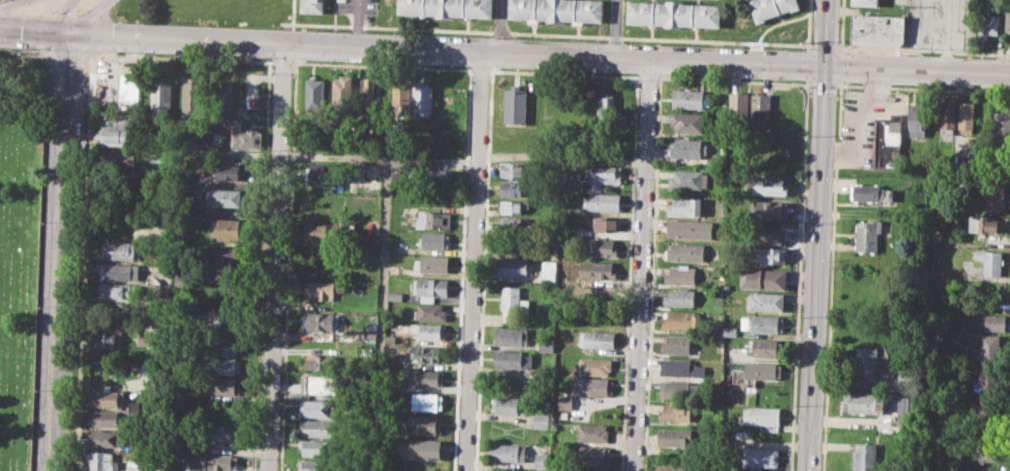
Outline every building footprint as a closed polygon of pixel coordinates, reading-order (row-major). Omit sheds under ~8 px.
[(325,15),(326,0),(304,0),(303,14),(325,15)] [(494,21),(494,0),(402,0),(401,17),(494,21)] [(604,25),(605,2),(558,0),(511,0),(510,21),(604,25)] [(802,11),(798,0),(753,0),(750,1),(759,26),(802,11)] [(977,39),(979,0),(990,0),(990,14),(998,14),(997,34),(989,34),(989,39),(977,39)] [(629,26),(722,30),(723,7),(630,4),(629,26)] [(850,43),(905,46),(906,16),(852,12),(850,43)] [(334,79),(340,79),(340,73),(354,74),(353,111),(333,110),(334,79)] [(153,74),(173,75),(172,115),(155,114),(155,109),(151,108),(153,74)] [(184,76),(205,77),(204,114),(182,114),(184,76)] [(361,77),(360,110),(377,111),(379,78),(361,77)] [(392,77),(410,78),(409,110),(400,110),(400,104),(391,104),(392,77)] [(307,79),(326,80),(324,113),(306,112),(307,79)] [(216,80),(233,80),(231,112),(215,111),(216,80)] [(413,85),(417,85),(417,80),(429,81),(429,85),(433,85),(433,113),(428,113),(428,117),(416,117),(416,112),(413,112),(413,85)] [(119,98),(127,83),(143,84),(143,86),(148,87),(147,111),(122,109),(122,101),(119,98)] [(504,121),(505,88),(511,88),(511,83),(521,84),(521,89),(527,89),(526,122),(504,121)] [(674,88),(705,90),(705,108),(673,107),(674,88)] [(729,91),(749,92),(748,118),(728,117),(729,91)] [(601,92),(615,93),(614,126),(596,125),(597,106),(601,106),(601,92)] [(752,92),(769,93),(769,117),(751,117),(752,92)] [(940,101),(955,101),(954,134),(939,133),(940,101)] [(959,101),(958,131),(974,132),(975,101),(959,101)] [(908,103),(930,103),(929,137),(907,136),(908,103)] [(994,111),(1009,111),(1009,147),(993,147),(994,111)] [(671,112),(705,114),(704,133),(676,132),(676,124),(671,124),(671,112)] [(874,118),(891,118),(891,112),(901,113),(900,169),(873,168),(874,118)] [(115,115),(136,116),(135,145),(102,144),(103,126),(115,127),(115,115)] [(231,122),(243,122),(243,130),(247,130),(248,127),(257,128),(257,131),(263,131),(262,149),(231,149),(231,122)] [(330,122),(342,123),(342,139),(329,138),(330,122)] [(675,138),(703,139),(703,144),(708,144),(708,153),(701,153),(701,157),(670,156),(671,143),(675,144),(675,138)] [(104,153),(135,154),(134,170),(104,169),(104,153)] [(146,155),(164,156),(164,172),(145,171),(146,155)] [(310,161),(342,163),(341,186),(309,185),(310,161)] [(501,161),(534,162),(533,178),(501,177),(501,161)] [(365,163),(380,164),(380,187),(364,187),(365,163)] [(217,164),(247,165),(246,178),(217,177),(217,164)] [(590,164),(622,166),(622,183),(602,182),(602,190),(589,189),(590,164)] [(417,168),(451,170),(450,186),(416,184),(417,168)] [(390,169),(400,170),(399,183),(389,183),(390,169)] [(674,170),(708,171),(707,185),(701,185),(701,189),(668,187),(668,176),(674,176),(674,170)] [(754,175),(784,176),(783,183),(788,183),(788,196),(753,194),(754,175)] [(500,181),(533,182),(532,197),(499,196),(500,181)] [(851,184),(879,185),(879,188),(892,188),(892,201),(850,200),(851,184)] [(985,184),(1004,185),(1004,210),(984,210),(985,184)] [(208,188),(247,190),(246,206),(207,204),(208,188)] [(583,197),(590,197),(590,192),(621,193),(620,210),(583,209),(583,197)] [(673,196),(702,197),(702,216),(667,215),(667,202),(673,202),(673,196)] [(499,200),(532,201),(531,214),(499,213),(499,200)] [(758,200),(787,201),(786,219),(757,218),(758,200)] [(419,210),(449,212),(448,229),(415,227),(415,219),(418,219),(419,210)] [(967,214),(991,214),(991,220),(1002,220),(1002,231),(967,231),(967,214)] [(595,218),(602,218),(602,215),(620,215),(619,230),(594,229),(595,218)] [(211,217),(245,218),(244,239),(217,239),(217,235),(211,235),(211,217)] [(524,218),(501,217),(501,228),(523,228),(524,218)] [(668,219),(708,221),(708,227),(714,227),(714,238),(668,236),(668,219)] [(856,220),(881,220),(881,232),(877,232),(876,251),(856,251),(856,220)] [(305,223),(340,224),(340,245),(304,244),(305,223)] [(753,224),(782,225),(781,228),(786,228),(786,241),(780,241),(780,244),(752,243),(753,224)] [(423,232),(449,233),(449,249),(417,247),(418,236),(423,236),(423,232)] [(497,252),(498,234),(531,235),(531,252),(497,252)] [(587,237),(614,238),(614,246),(618,246),(617,257),(586,256),(587,237)] [(104,240),(137,241),(136,260),(107,259),(108,250),(104,250),(104,240)] [(671,242),(707,243),(707,260),(667,259),(667,248),(671,249),(671,242)] [(753,246),(785,247),(785,264),(760,263),(760,258),(752,258),(753,246)] [(207,247),(242,248),(242,270),(207,270),(207,247)] [(977,250),(1002,250),(1001,276),(985,275),(985,259),(977,259),(977,250)] [(420,255),(449,256),(448,273),(420,272),(420,268),(414,268),(414,259),(420,259),(420,255)] [(496,257),(527,258),(527,264),(532,264),(532,276),(495,275),(496,257)] [(541,260),(555,261),(555,282),(541,282),(541,260)] [(580,261),(615,263),(614,279),(579,278),(580,261)] [(103,262),(138,263),(137,279),(102,279),(103,262)] [(670,266),(697,267),(697,284),(663,283),(663,272),(670,272),(670,266)] [(742,269),(785,270),(784,288),(741,287),(742,269)] [(175,274),(191,274),(191,288),(175,288),(175,274)] [(413,277),(448,278),(448,296),(433,295),(433,300),(419,299),(419,294),(413,294),(413,277)] [(302,281),(335,281),(334,301),(301,300),(302,281)] [(101,282),(138,283),(138,294),(131,293),(131,300),(100,299),(101,282)] [(502,285),(521,286),(520,298),(528,299),(528,313),(520,313),(519,321),(501,320),(502,285)] [(668,288),(696,289),(695,306),(663,305),(663,294),(667,294),(668,288)] [(387,291),(401,291),(401,299),(386,299),(387,291)] [(749,293),(783,294),(782,310),(749,309),(749,293)] [(417,303),(443,304),(442,310),(447,310),(447,321),(411,319),(411,309),(417,309),(417,303)] [(215,327),(229,326),(227,308),(207,309),(207,318),(214,318),(215,327)] [(662,310),(700,312),(699,327),(692,326),(691,330),(661,328),(662,310)] [(303,331),(327,331),(326,313),(303,314),(303,331)] [(985,314),(1006,314),(1005,330),(984,330),(985,314)] [(741,329),(742,317),(752,318),(752,315),(782,317),(781,334),(751,332),(751,329),(741,329)] [(410,323),(446,324),(445,340),(418,339),(418,332),(410,331),(410,323)] [(96,330),(106,330),(106,326),(123,326),(123,346),(95,346),(96,330)] [(495,326),(527,327),(526,345),(494,344),(495,326)] [(724,326),(736,327),(736,336),(724,335),(724,326)] [(580,330),(615,331),(615,348),(580,347),(580,330)] [(982,333),(1000,334),(1000,362),(981,362),(982,333)] [(139,334),(154,334),(154,345),(138,345),(139,334)] [(386,334),(397,335),(396,343),(385,342),(386,334)] [(666,334),(690,335),(689,354),(660,353),(661,340),(666,340),(666,334)] [(201,336),(237,337),(236,354),(201,353),(201,336)] [(537,337),(553,337),(553,351),(537,351),(537,337)] [(749,338),(779,340),(778,356),(753,354),(754,347),(749,347),(749,338)] [(413,346),(445,347),(444,364),(417,363),(417,357),(412,357),(413,346)] [(856,347),(877,347),(876,378),(866,378),(866,374),(855,373),(856,347)] [(493,350),(523,351),(522,368),(492,367),(493,350)] [(388,353),(406,354),(405,366),(387,365),(388,353)] [(290,354),(330,355),(330,370),(290,369),(290,354)] [(202,356),(241,358),(240,375),(201,373),(202,356)] [(579,358),(613,358),(612,371),(608,371),(608,375),(579,374),(579,358)] [(661,358),(690,359),(690,365),(704,366),(704,380),(691,380),(691,376),(660,374),(661,358)] [(747,361),(781,363),(780,377),(774,377),(774,380),(742,379),(742,370),(746,370),(747,361)] [(140,364),(154,364),(154,377),(140,376),(140,364)] [(979,366),(999,366),(999,394),(971,393),(971,379),(979,380),(979,366)] [(409,369),(445,371),(444,386),(409,384),(409,369)] [(301,375),(339,376),(338,393),(309,392),(309,397),(296,396),(296,391),(301,391),(301,375)] [(204,377),(239,378),(238,395),(215,394),(215,389),(204,389),(204,377)] [(573,377),(608,378),(608,382),(613,382),(612,393),(608,392),(608,396),(573,395),(573,377)] [(660,382),(698,383),(697,400),(659,398),(660,382)] [(90,390),(104,390),(104,384),(112,384),(112,391),(124,391),(124,406),(90,405),(90,390)] [(412,392),(443,393),(442,411),(411,409),(412,392)] [(845,392),(885,393),(884,414),(844,412),(845,392)] [(557,393),(571,394),(571,409),(557,409),(557,393)] [(491,397),(525,397),(524,413),(490,413),(491,397)] [(908,397),(898,397),(897,421),(907,421),(908,397)] [(299,406),(305,407),(305,399),(338,400),(338,417),(299,416),(299,406)] [(128,400),(139,400),(139,410),(129,410),(128,400)] [(663,404),(684,404),(684,408),(693,408),(692,421),(658,420),(659,409),(662,409),(663,404)] [(744,406),(780,408),(779,431),(765,431),(765,424),(738,423),(738,414),(744,414),(744,406)] [(91,410),(125,411),(125,427),(90,426),(91,410)] [(532,412),(548,412),(548,429),(532,428),(532,412)] [(407,418),(411,418),(411,414),(438,416),(438,419),(443,419),(442,432),(437,432),(437,435),(406,433),(407,418)] [(300,420),(336,421),(335,437),(299,436),(300,420)] [(577,423),(605,424),(605,429),(609,429),(608,441),(576,440),(577,423)] [(212,424),(240,425),(239,440),(211,439),(212,424)] [(658,428),(692,429),(692,446),(657,445),(658,428)] [(89,430),(123,431),(122,446),(88,445),(89,430)] [(405,438),(442,440),(441,460),(404,458),(405,438)] [(299,440),(332,441),(331,457),(299,456),(299,440)] [(488,442),(526,443),(525,457),(518,457),(518,460),(487,459),(488,442)] [(876,443),(876,470),(851,470),(852,449),(856,449),(856,442),(876,443)] [(577,445),(610,447),(609,465),(576,464),(577,445)] [(744,447),(776,448),(776,466),(743,465),(744,447)] [(973,462),(995,462),(996,448),(974,447),(973,462)] [(114,469),(114,470),(86,470),(86,469),(91,469),(91,458),(87,458),(87,450),(115,450),(115,458),(120,458),(120,469),(114,469)] [(534,451),(546,452),(546,468),(533,467),(534,451)] [(190,453),(238,454),(237,470),(189,469),(190,453)] [(332,460),(332,470),(298,470),(298,459),(332,460)] [(692,470),(656,470),(656,463),(685,465),(685,470),(692,470)]
